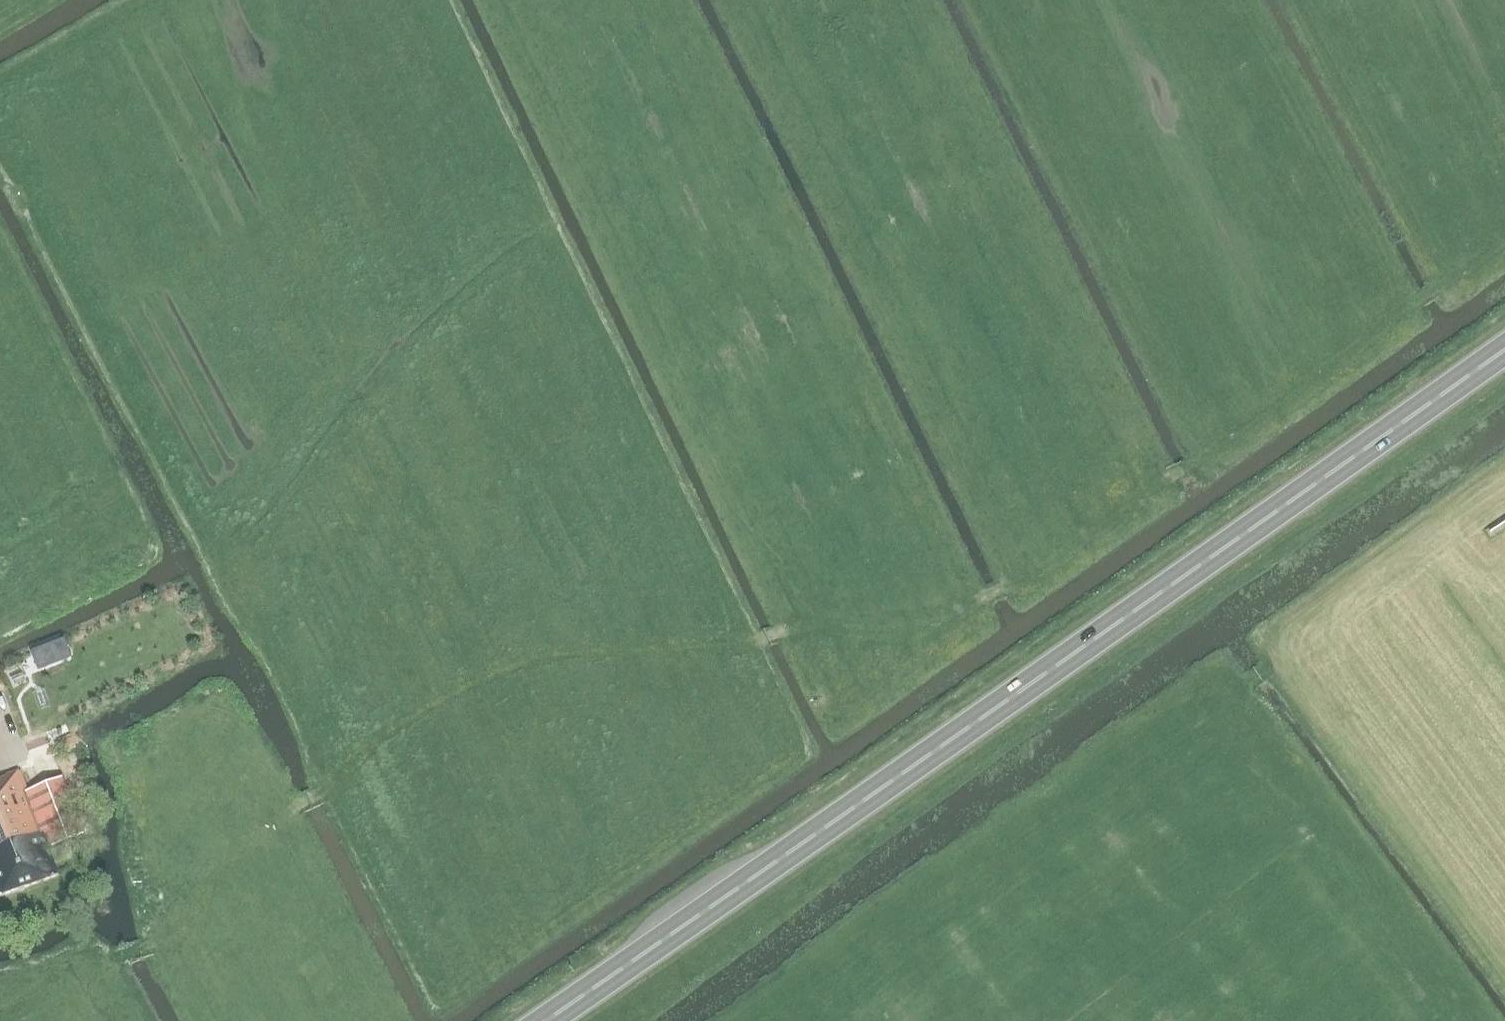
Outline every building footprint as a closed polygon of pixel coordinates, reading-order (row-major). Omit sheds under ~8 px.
[(63,641),(33,653),(39,668),(69,657),(63,641)] [(58,874),(51,855),(43,832),(19,768),(0,775),(0,896),(58,874)] [(61,778),(27,791),(43,832),(49,850),(83,837),(61,778)]
